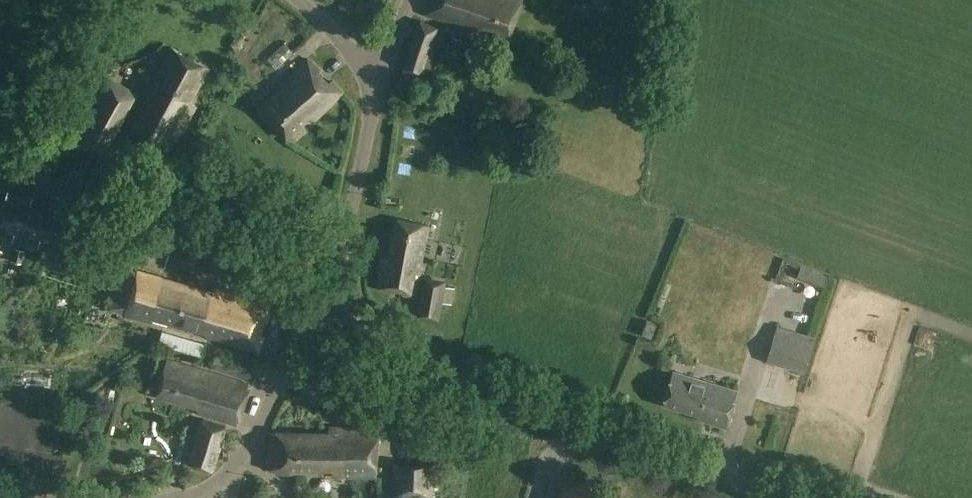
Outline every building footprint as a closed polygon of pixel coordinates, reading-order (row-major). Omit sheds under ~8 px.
[(427,13),(467,27),(469,22),(510,36),(523,0),(431,0),(427,13)] [(448,31),(421,21),(404,67),(423,74),(426,65),(434,68),(448,31)] [(209,66),(174,48),(153,88),(149,87),(128,126),(168,150),(195,106),(189,101),(209,66)] [(320,69),(309,58),(279,86),(282,89),(260,111),(286,139),(309,116),(315,120),(343,92),(332,81),(328,83),(319,73),(320,69)] [(137,94),(104,75),(91,99),(101,104),(78,144),(102,156),(137,94)] [(13,242),(38,249),(40,241),(49,243),(57,213),(28,205),(30,197),(9,192),(6,200),(3,199),(0,209),(0,229),(15,233),(13,242)] [(429,226),(398,220),(391,256),(385,255),(378,287),(392,291),(392,288),(404,292),(404,294),(416,296),(422,266),(421,266),(429,226)] [(213,293),(121,266),(108,309),(152,320),(153,317),(207,333),(206,336),(259,351),(264,336),(258,333),(262,321),(266,321),(271,303),(214,288),(213,293)] [(447,281),(424,276),(416,316),(439,320),(447,281)] [(816,337),(778,325),(767,361),(805,373),(816,337)] [(255,365),(216,353),(212,367),(251,379),(255,365)] [(249,384),(167,360),(157,396),(193,404),(192,412),(237,424),(249,384)] [(737,393),(674,372),(664,404),(698,416),(696,420),(725,429),(737,393)] [(226,427),(203,419),(190,461),(211,470),(226,427)] [(379,428),(331,427),(330,433),(273,432),(269,467),(278,468),(278,472),(333,473),(333,476),(378,477),(379,428)] [(393,463),(393,497),(436,497),(437,464),(393,463)] [(566,483),(561,497),(590,497),(592,493),(566,483)]
